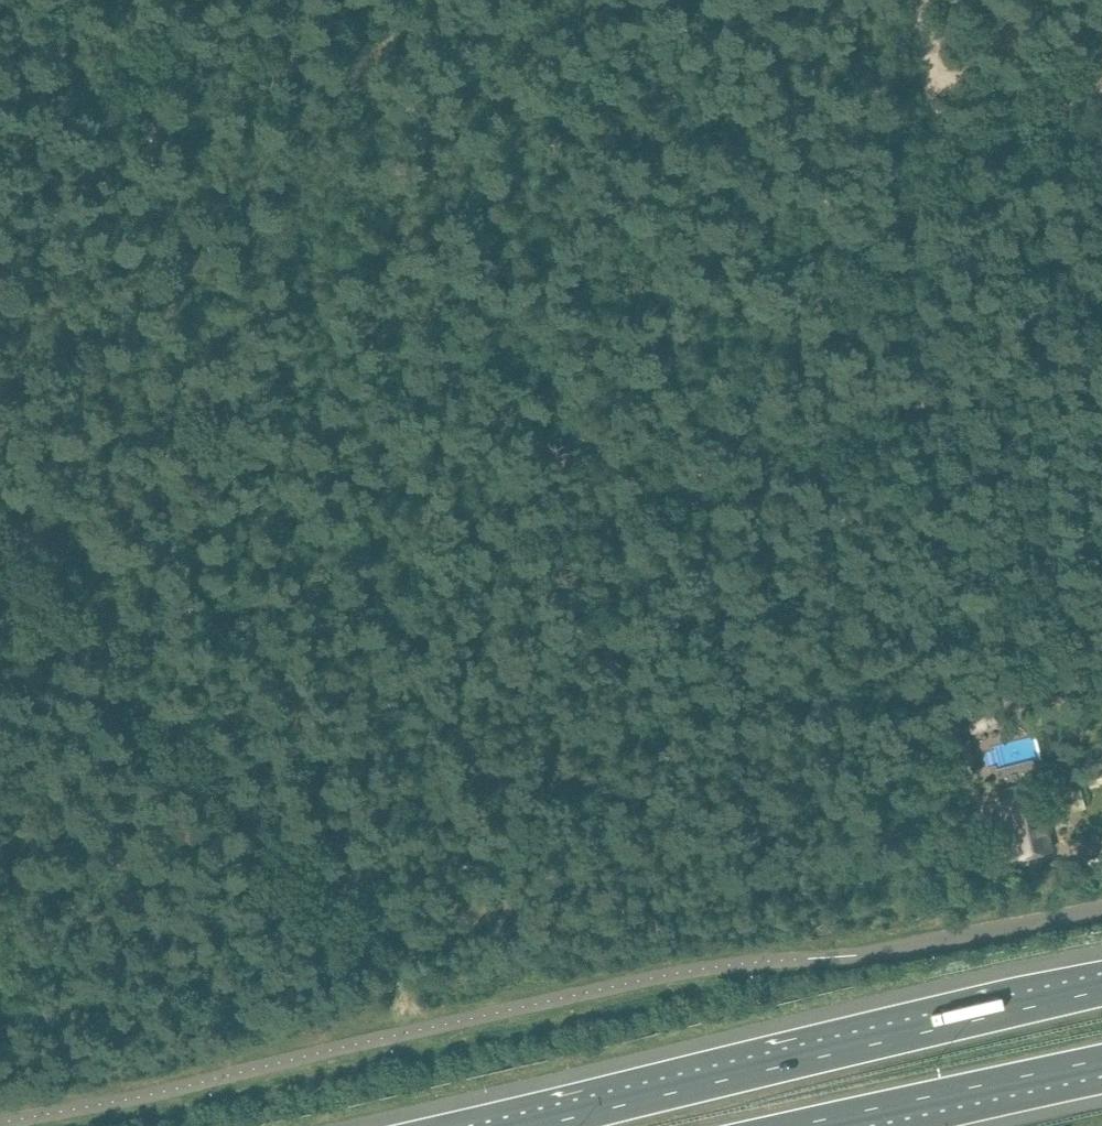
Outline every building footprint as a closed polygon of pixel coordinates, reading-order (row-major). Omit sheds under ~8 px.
[(1005,825),(994,827),(1002,861),(1051,850),(1038,792),(1000,801),(1005,825)]
